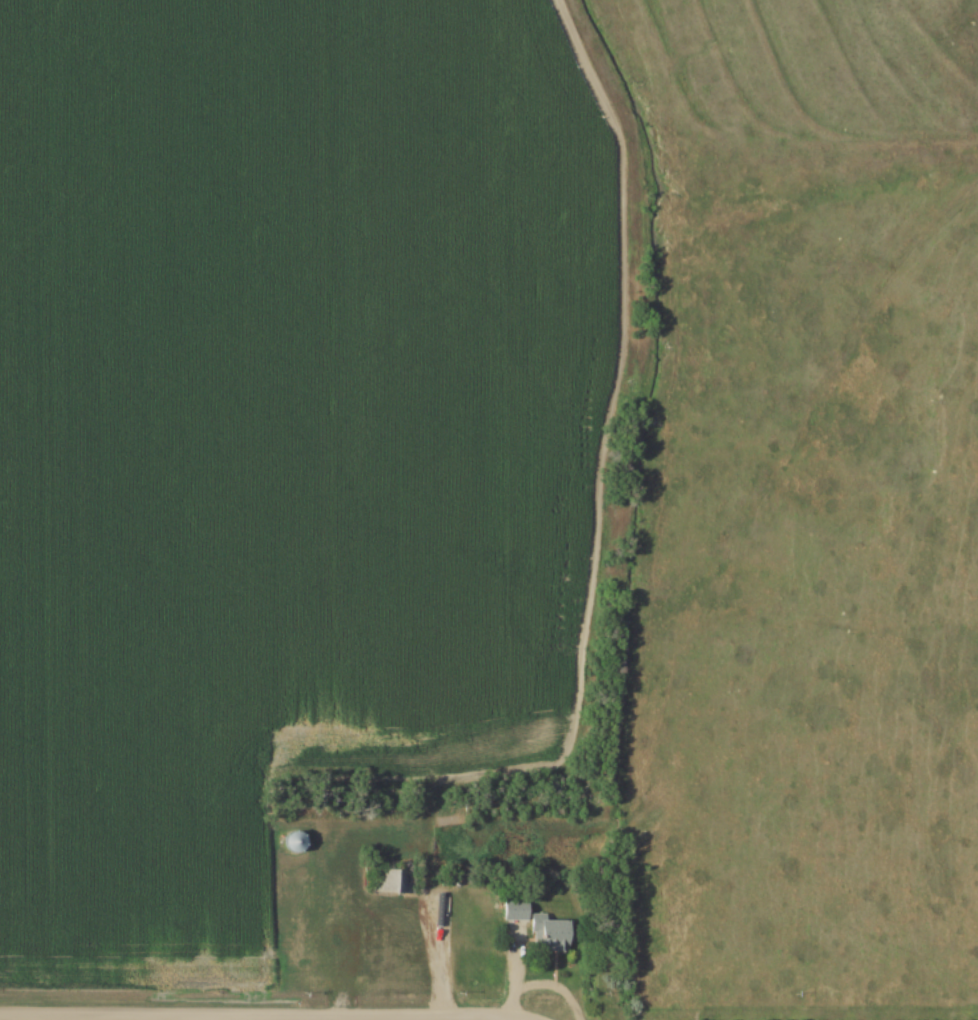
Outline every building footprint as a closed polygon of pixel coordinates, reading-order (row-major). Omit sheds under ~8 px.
[(306,835),(289,834),(288,851),(305,852),(306,835)] [(400,893),(400,870),(382,870),(382,893),(400,893)] [(531,920),(531,903),(507,903),(507,920),(531,920)] [(571,952),(572,920),(535,920),(535,951),(571,952)]
